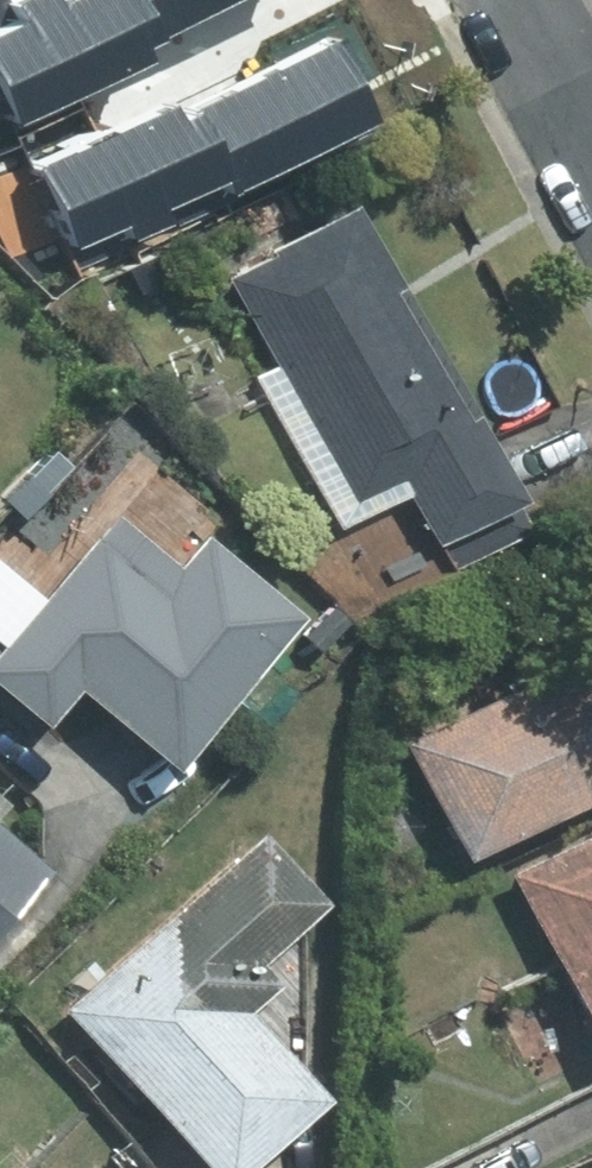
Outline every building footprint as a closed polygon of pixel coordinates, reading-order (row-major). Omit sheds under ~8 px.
[(0,40),(0,75),(25,126),(159,62),(152,49),(171,40),(169,37),(146,0),(79,0),(67,6),(64,0),(26,0),(20,3),(31,26),(0,40)] [(169,37),(240,0),(146,0),(169,37)] [(342,42),(202,108),(205,114),(235,183),(241,196),(384,124),(342,42)] [(180,107),(43,166),(80,249),(130,228),(136,241),(178,223),(172,210),(235,183),(205,114),(190,120),(180,107)] [(426,545),(514,496),(396,281),(351,200),(220,272),(270,361),(249,373),(335,530),(399,495),(426,545)] [(0,626),(0,695),(36,726),(72,683),(169,765),(300,612),(202,529),(170,568),(100,508),(0,626)] [(468,853),(591,794),(591,641),(408,729),(468,853)] [(502,872),(591,1053),(591,828),(502,872)] [(40,867),(0,829),(0,910),(40,867)] [(322,907),(263,836),(64,1002),(202,1167),(238,1167),(323,1097),(247,1006),(275,983),(256,961),(322,907)]
